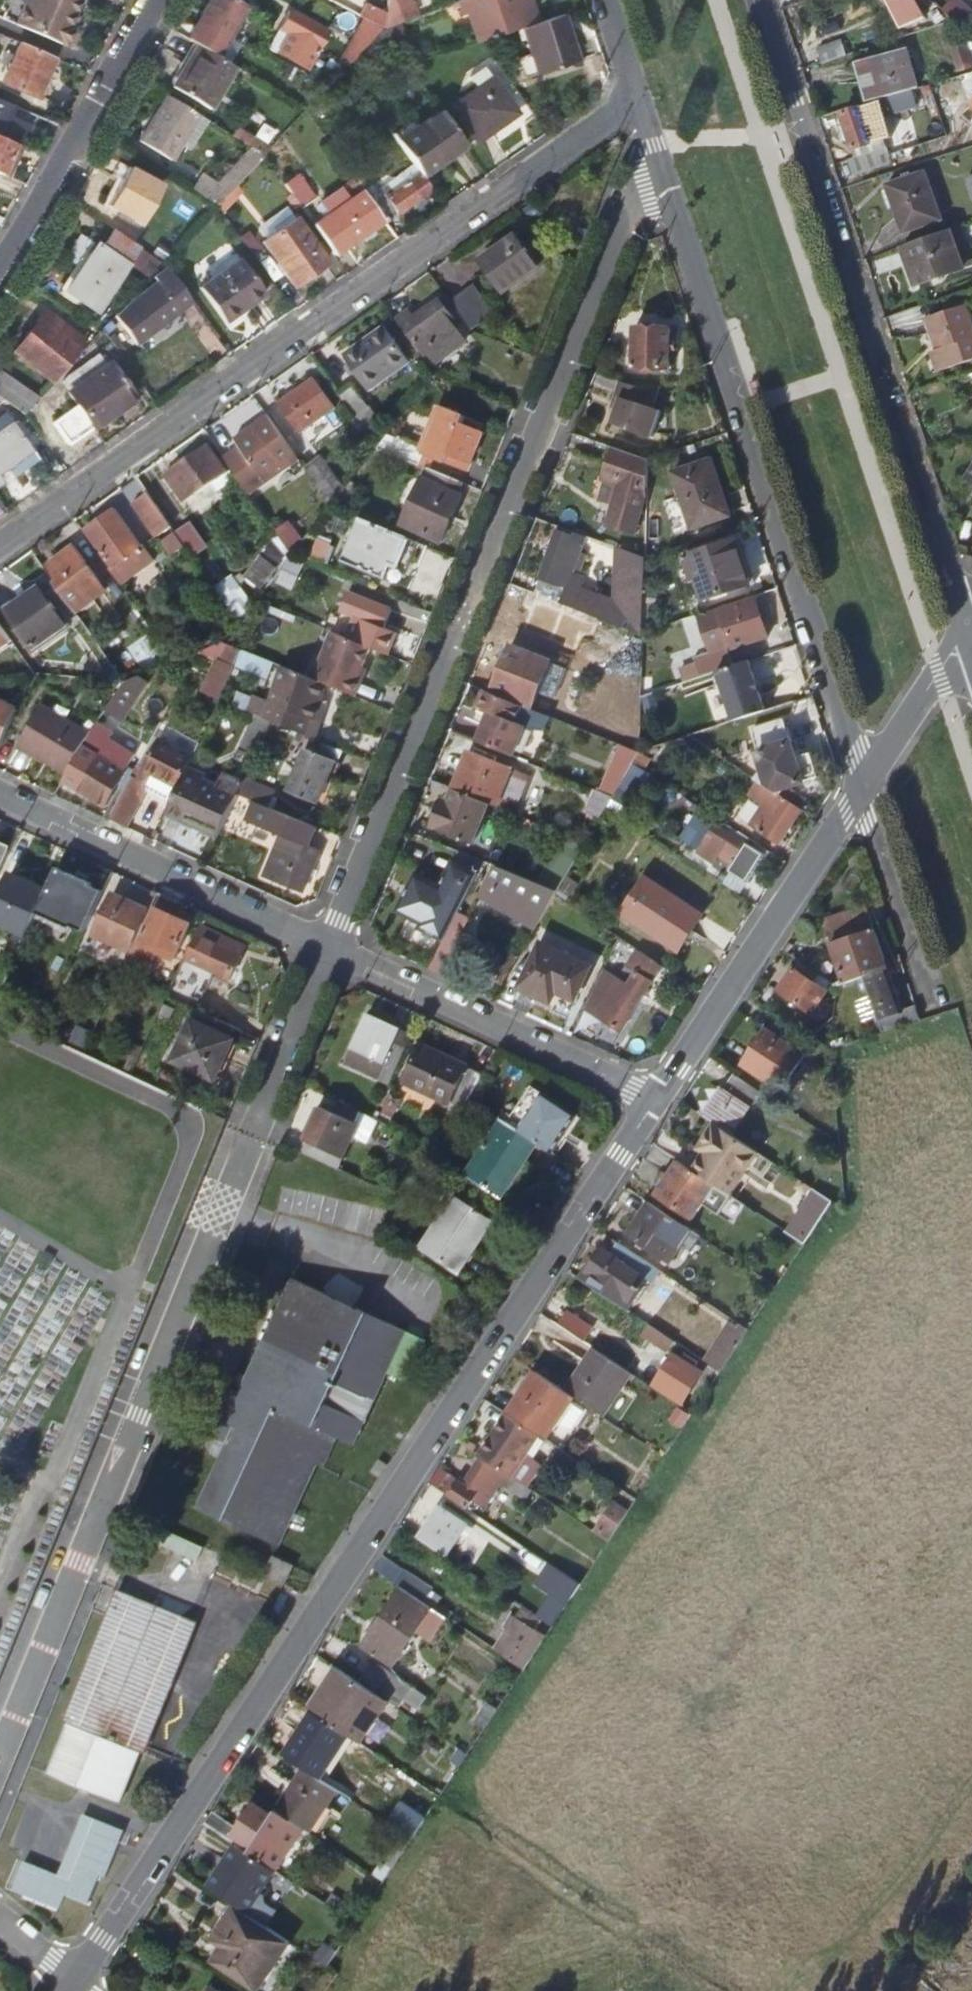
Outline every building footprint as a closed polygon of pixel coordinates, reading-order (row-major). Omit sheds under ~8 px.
[(17,25),(67,47),(74,44),(78,34),(76,27),(72,26),(76,14),(83,0),(28,0),(17,25)] [(215,57),(246,5),(238,0),(209,0),(202,11),(207,14),(190,42),(197,46),(215,57)] [(462,17),(468,14),(478,44),(480,44),(522,30),(536,25),(527,0),(466,0),(457,3),(462,17)] [(918,0),(889,0),(905,32),(926,22),(916,1),(918,0)] [(953,22),(967,36),(971,29),(971,13),(954,0),(953,0),(944,14),(953,22)] [(285,33),(275,52),(304,69),(325,32),(287,11),(278,28),(285,33)] [(76,27),(81,16),(76,14),(72,26),(76,27)] [(522,30),(538,75),(578,62),(564,16),(536,25),(522,30)] [(383,30),(390,41),(399,53),(410,49),(398,25),(383,30)] [(381,30),(374,39),(345,70),(353,81),(390,41),(383,30),(381,30)] [(358,31),(338,67),(344,71),(345,70),(374,39),(358,31)] [(41,97),(58,58),(22,42),(17,54),(9,51),(3,63),(11,67),(5,81),(41,97)] [(816,52),(821,65),(846,57),(840,44),(816,52)] [(945,49),(953,76),(970,71),(961,44),(945,49)] [(197,46),(172,87),(209,109),(233,69),(215,57),(197,46)] [(856,69),(867,105),(902,95),(913,92),(901,56),(856,69)] [(960,88),(971,85),(971,75),(958,79),(960,88)] [(452,107),(478,143),(520,114),(494,77),(452,107)] [(902,95),(867,105),(865,106),(868,113),(881,109),(884,117),(907,109),(902,95)] [(166,97),(139,141),(170,159),(197,116),(166,97)] [(841,117),(855,160),(875,154),(860,111),(841,117)] [(393,137),(419,173),(421,176),(448,158),(450,159),(467,149),(442,113),(418,129),(414,123),(393,137)] [(21,146),(29,127),(0,115),(0,137),(21,146)] [(1,174),(9,157),(17,161),(23,147),(21,146),(0,137),(0,174),(1,174)] [(251,150),(216,187),(199,176),(189,190),(216,208),(217,207),(235,188),(263,158),(251,150)] [(855,160),(846,162),(851,178),(890,165),(888,158),(886,150),(875,154),(855,160)] [(960,160),(971,194),(971,156),(960,160)] [(1,174),(9,178),(17,161),(9,157),(1,174)] [(105,206),(137,224),(161,183),(127,165),(105,206)] [(400,175),(368,197),(382,217),(394,209),(397,214),(431,190),(421,176),(419,173),(406,183),(400,175)] [(886,188),(900,237),(942,224),(927,176),(886,188)] [(285,187),(302,210),(315,200),(299,178),(285,187)] [(235,188),(217,207),(222,214),(241,193),(235,188)] [(364,192),(315,227),(337,257),(385,222),(382,217),(368,197),(364,192)] [(269,242),(300,284),(333,261),(302,218),(269,242)] [(96,242),(64,289),(95,310),(137,247),(112,229),(102,246),(96,242)] [(902,249),(916,288),(957,275),(944,236),(902,249)] [(483,260),(503,287),(517,278),(519,280),(539,266),(518,237),(483,260)] [(200,289),(225,323),(264,294),(239,260),(200,289)] [(125,306),(114,318),(136,348),(153,336),(150,332),(190,302),(169,272),(155,283),(157,287),(127,310),(125,306)] [(450,304),(470,333),(493,316),(473,287),(450,304)] [(190,302),(150,332),(153,336),(194,306),(190,302)] [(397,317),(431,366),(463,345),(448,323),(451,321),(440,304),(414,320),(407,311),(397,317)] [(939,372),(971,361),(971,323),(966,306),(928,319),(939,350),(932,352),(939,372)] [(18,351),(59,374),(81,339),(72,333),(76,326),(42,308),(18,351)] [(348,356),(372,390),(410,363),(386,329),(348,356)] [(634,329),(633,369),(671,370),(672,330),(634,329)] [(53,423),(69,445),(135,399),(101,351),(97,354),(105,367),(68,393),(77,406),(53,423)] [(24,415),(39,398),(5,375),(0,383),(0,398),(24,415)] [(620,394),(610,421),(648,436),(659,410),(654,408),(662,389),(653,392),(621,379),(616,392),(620,394)] [(282,405),(302,433),(336,410),(317,381),(282,405)] [(348,405),(378,447),(385,437),(358,398),(348,405)] [(446,409),(428,450),(389,433),(385,437),(378,447),(421,466),(426,455),(466,472),(483,433),(465,425),(468,418),(446,409)] [(235,441),(241,449),(224,461),(248,495),(299,460),(269,417),(235,441)] [(31,448),(13,423),(1,432),(0,433),(0,471),(31,448)] [(226,475),(206,447),(164,477),(184,505),(226,475)] [(618,448),(606,479),(607,480),(598,500),(618,509),(617,529),(635,530),(641,502),(641,480),(650,480),(650,461),(618,448)] [(305,469),(331,505),(342,491),(319,459),(305,469)] [(675,475),(693,531),(731,518),(712,463),(675,475)] [(428,468),(405,526),(443,542),(462,497),(453,493),(459,481),(428,468)] [(342,491),(331,505),(348,513),(357,494),(353,493),(356,487),(349,483),(342,491)] [(135,505),(158,536),(170,526),(148,496),(135,505)] [(88,532),(114,569),(111,571),(121,587),(157,563),(146,547),(144,549),(118,511),(88,532)] [(360,518),(343,561),(384,578),(390,564),(397,567),(409,538),(360,518)] [(273,529),(286,548),(298,539),(285,520),(273,529)] [(189,524),(177,533),(191,553),(203,544),(189,524)] [(624,550),(614,606),(566,587),(574,564),(580,566),(585,550),(580,547),(582,542),(570,538),(571,533),(559,528),(537,590),(564,602),(644,634),(644,626),(645,599),(646,559),(624,550)] [(246,574),(262,587),(288,555),(272,542),(246,574)] [(692,559),(705,601),(752,587),(737,543),(692,559)] [(54,583),(76,614),(106,594),(87,566),(73,549),(48,566),(58,580),(54,583)] [(533,589),(523,613),(554,626),(564,602),(537,590),(533,589)] [(397,633),(384,628),(391,610),(350,593),(342,610),(357,616),(348,638),(387,655),(397,633)] [(9,611),(37,649),(68,627),(45,594),(28,606),(25,601),(9,611)] [(645,599),(644,626),(658,627),(659,599),(645,599)] [(727,649),(733,647),(734,650),(768,638),(756,601),(722,612),(721,609),(708,614),(719,651),(727,649)] [(11,641),(0,625),(0,649),(11,641)] [(371,649),(333,633),(313,680),(328,686),(356,697),(363,681),(358,679),(371,649)] [(510,642),(490,689),(511,697),(511,700),(524,706),(528,707),(548,658),(510,642)] [(231,645),(224,662),(235,666),(237,662),(242,650),(231,645)] [(719,651),(678,664),(684,683),(690,681),(719,672),(733,667),(728,652),(727,649),(719,651)] [(237,662),(271,675),(276,664),(242,650),(237,662)] [(756,678),(750,662),(733,667),(719,672),(735,720),(766,710),(761,694),(760,695),(754,679),(756,678)] [(285,668),(263,719),(271,722),(313,739),(320,722),(314,719),(328,686),(313,680),(285,668)] [(145,683),(137,678),(123,684),(107,710),(122,720),(145,683)] [(484,690),(477,706),(490,712),(484,726),(491,729),(485,745),(512,756),(513,756),(525,725),(517,722),(524,706),(511,700),(484,690)] [(18,707),(0,699),(0,745),(18,707)] [(19,747),(39,756),(38,759),(68,772),(93,732),(53,714),(49,721),(34,714),(19,747)] [(767,770),(757,780),(766,786),(781,797),(786,789),(820,778),(811,755),(797,760),(784,721),(754,731),(767,770)] [(93,732),(68,772),(62,782),(101,799),(106,801),(118,779),(127,783),(136,765),(115,756),(112,763),(102,759),(114,734),(97,726),(93,732)] [(158,738),(143,769),(147,772),(178,786),(189,761),(193,754),(158,738)] [(639,753),(634,762),(645,770),(660,746),(639,753)] [(305,750),(288,792),(318,804),(335,762),(305,750)] [(510,769),(470,752),(454,789),(488,803),(495,806),(515,814),(531,777),(510,769)] [(175,794),(166,812),(218,836),(237,794),(238,791),(205,776),(208,770),(189,761),(178,786),(175,794)] [(127,783),(108,817),(122,825),(146,784),(141,781),(147,772),(143,769),(136,765),(127,783)] [(178,786),(147,772),(141,781),(146,784),(156,788),(157,786),(175,794),(178,786)] [(272,792),(244,780),(237,794),(255,801),(266,806),(272,792)] [(762,806),(750,825),(762,833),(756,843),(773,854),(802,811),(781,797),(766,786),(756,802),(762,806)] [(442,801),(431,827),(472,843),(488,803),(454,789),(448,803),(442,801)] [(586,812),(601,818),(613,797),(596,790),(586,812)] [(321,829),(290,816),(266,806),(255,801),(246,821),(282,835),(266,875),(304,890),(320,851),(313,848),(321,829)] [(716,825),(699,851),(715,862),(721,855),(731,862),(735,855),(740,858),(752,840),(712,814),(709,820),(716,825)] [(562,834),(540,884),(558,892),(586,843),(579,840),(562,834)] [(8,850),(0,846),(0,868),(8,850)] [(445,942),(478,874),(453,861),(441,887),(425,879),(415,899),(406,895),(397,913),(422,925),(420,930),(445,942)] [(495,895),(492,902),(540,923),(555,896),(558,892),(540,884),(511,872),(495,865),(485,891),(495,895)] [(44,895),(35,913),(69,929),(91,884),(56,867),(44,895)] [(415,899),(425,879),(416,874),(406,895),(415,899)] [(0,891),(0,923),(25,935),(35,913),(44,895),(6,878),(0,891)] [(647,878),(624,914),(679,951),(703,915),(647,878)] [(190,925),(169,916),(176,901),(158,893),(149,912),(149,913),(129,954),(128,956),(150,967),(157,951),(173,958),(190,925)] [(113,894),(94,937),(129,954),(149,913),(149,912),(113,894)] [(825,922),(846,985),(855,982),(889,970),(868,907),(825,922)] [(218,948),(243,959),(248,948),(203,927),(201,931),(221,941),(218,948)] [(183,959),(166,995),(193,1008),(210,972),(232,983),(243,959),(218,948),(221,941),(201,931),(187,961),(183,959)] [(444,944),(430,971),(444,977),(456,950),(444,944)] [(542,944),(521,989),(550,1003),(553,997),(573,1006),(591,967),(542,944)] [(606,997),(608,999),(597,1016),(621,1032),(664,967),(639,951),(630,967),(639,974),(631,986),(618,978),(606,997)] [(798,961),(778,992),(811,1013),(832,983),(798,961)] [(855,982),(860,998),(867,996),(874,1017),(868,1020),(873,1035),(921,1020),(917,1007),(906,1010),(892,969),(889,970),(855,982)] [(367,1013),(351,1048),(369,1057),(362,1072),(378,1079),(384,1065),(395,1070),(412,1035),(367,1013)] [(189,1020),(171,1059),(213,1079),(231,1040),(228,1039),(233,1027),(207,1015),(202,1026),(189,1020)] [(766,1029),(742,1064),(779,1089),(803,1053),(766,1029)] [(420,1045),(403,1082),(449,1105),(452,1098),(465,1104),(469,1098),(482,1075),(420,1045)] [(351,1048),(344,1064),(362,1072),(369,1057),(351,1048)] [(469,1098),(477,1104),(494,1076),(485,1071),(482,1075),(469,1098)] [(726,1085),(755,1104),(762,1093),(734,1074),(726,1085)] [(723,1090),(705,1117),(716,1125),(731,1135),(749,1107),(723,1090)] [(519,1132),(535,1142),(553,1154),(578,1116),(544,1094),(519,1132)] [(320,1106),(299,1150),(337,1169),(363,1113),(342,1103),(337,1113),(320,1106)] [(504,1121),(467,1175),(495,1194),(521,1156),(524,1159),(535,1142),(519,1132),(504,1121)] [(731,1135),(716,1125),(703,1144),(709,1148),(694,1171),(717,1186),(732,1196),(760,1154),(731,1135)] [(680,1162),(657,1195),(695,1219),(717,1186),(694,1171),(680,1162)] [(824,1197),(817,1192),(803,1213),(820,1224),(834,1203),(824,1197)] [(455,1197),(422,1247),(458,1270),(475,1245),(468,1241),(484,1216),(455,1197)] [(628,1235),(670,1263),(691,1231),(649,1203),(628,1235)] [(820,1224),(803,1213),(789,1234),(806,1245),(818,1227),(820,1224)] [(590,1275),(608,1287),(603,1294),(637,1317),(665,1275),(621,1246),(613,1257),(606,1252),(590,1275)] [(218,1456),(196,1507),(278,1545),(316,1463),(322,1465),(336,1434),(353,1443),(408,1330),(390,1323),(380,1325),(367,1320),(363,1310),(353,1305),(344,1309),(330,1302),(326,1293),(293,1278),(241,1392),(225,1385),(204,1430),(216,1435),(209,1452),(218,1456)] [(558,1326),(583,1343),(592,1330),(567,1313),(558,1326)] [(728,1318),(708,1361),(726,1369),(746,1327),(728,1318)] [(642,1333),(668,1351),(674,1342),(648,1324),(642,1333)] [(587,1366),(573,1388),(608,1411),(633,1375),(593,1349),(584,1364),(587,1366)] [(662,1372),(653,1385),(682,1404),(702,1374),(695,1369),(700,1363),(686,1354),(681,1360),(674,1355),(665,1367),(661,1364),(657,1369),(662,1372)] [(537,1372),(509,1415),(533,1430),(546,1440),(575,1397),(568,1393),(537,1372)] [(575,1397),(604,1417),(608,1411),(573,1388),(568,1393),(575,1397)] [(508,1414),(481,1456),(496,1466),(505,1472),(533,1430),(509,1415),(508,1414)] [(380,1456),(372,1469),(380,1475),(389,1462),(380,1456)] [(478,1464),(463,1486),(459,1483),(449,1496),(467,1508),(474,1499),(486,1507),(501,1484),(507,1488),(514,1478),(505,1472),(496,1466),(495,1469),(478,1458),(475,1462),(478,1464)] [(514,1478),(507,1488),(513,1491),(520,1482),(514,1478)] [(513,1491),(527,1501),(533,1491),(520,1482),(513,1491)] [(619,1495),(600,1524),(615,1534),(634,1505),(619,1495)] [(442,1509),(421,1539),(447,1556),(466,1526),(442,1509)] [(610,1542),(615,1534),(600,1524),(595,1532),(610,1542)] [(491,1527),(484,1537),(505,1552),(512,1541),(491,1527)] [(195,1542),(163,1528),(157,1540),(190,1555),(195,1542)] [(273,1556),(265,1575),(284,1583),(292,1564),(273,1556)] [(382,1574),(403,1588),(425,1602),(432,1592),(390,1562),(382,1574)] [(121,1802),(143,1749),(145,1750),(199,1618),(124,1587),(69,1719),(72,1720),(50,1772),(121,1802)] [(403,1588),(364,1646),(392,1665),(430,1606),(425,1602),(403,1588)] [(519,1621),(498,1650),(523,1667),(544,1637),(519,1621)] [(363,1683),(389,1701),(401,1709),(414,1689),(375,1664),(363,1683)] [(311,1711),(358,1741),(361,1743),(389,1701),(363,1683),(339,1668),(311,1711)] [(486,1706),(467,1733),(479,1741),(497,1713),(486,1706)] [(310,1720),(286,1756),(305,1768),(313,1773),(333,1741),(330,1738),(332,1735),(310,1720)] [(349,1755),(372,1771),(381,1757),(361,1743),(358,1741),(349,1755)] [(290,1790),(277,1811),(278,1812),(292,1821),(304,1829),(310,1833),(338,1790),(313,1773),(305,1768),(294,1784),(301,1788),(296,1793),(290,1790)] [(256,1804),(238,1831),(232,1841),(237,1845),(239,1846),(242,1841),(253,1849),(250,1853),(267,1865),(271,1867),(277,1871),(304,1829),(292,1821),(278,1812),(275,1816),(256,1804)] [(96,1904),(124,1827),(84,1812),(62,1872),(25,1859),(13,1890),(62,1908),(67,1894),(96,1904)] [(214,1814),(207,1825),(232,1841),(238,1831),(235,1827),(215,1813),(214,1814)] [(217,1866),(204,1885),(236,1906),(242,1910),(271,1867),(267,1865),(250,1853),(248,1852),(239,1846),(237,1845),(220,1868),(217,1866)] [(237,1930),(217,1961),(260,1989),(291,1943),(242,1910),(236,1906),(226,1922),(237,1930)]
